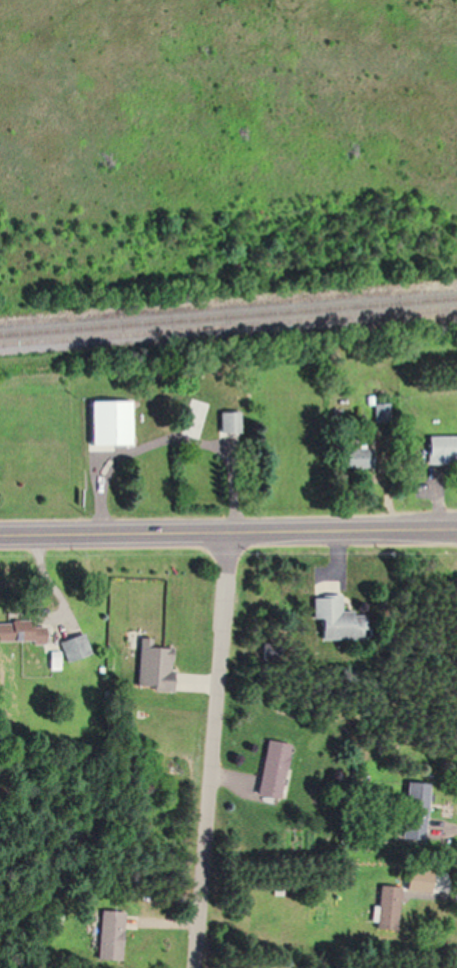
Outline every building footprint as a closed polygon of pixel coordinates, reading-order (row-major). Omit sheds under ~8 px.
[(89,401),(89,445),(131,445),(131,401),(89,401)] [(240,412),(221,412),(221,437),(240,437),(240,412)] [(427,461),(456,461),(456,435),(427,435),(427,461)] [(373,468),(373,447),(344,447),(344,468),(373,468)] [(362,638),(361,613),(340,613),(340,595),(313,596),(313,620),(320,619),(320,639),(362,638)] [(45,621),(0,621),(0,642),(45,642),(45,621)] [(171,690),(174,648),(149,647),(150,639),(140,639),(137,688),(171,690)] [(280,799),(289,744),(265,741),(256,796),(280,799)] [(402,839),(424,840),(427,783),(404,783),(402,839)] [(375,929),(396,930),(399,887),(377,886),(375,929)] [(95,959),(119,961),(124,912),(100,910),(95,959)]
